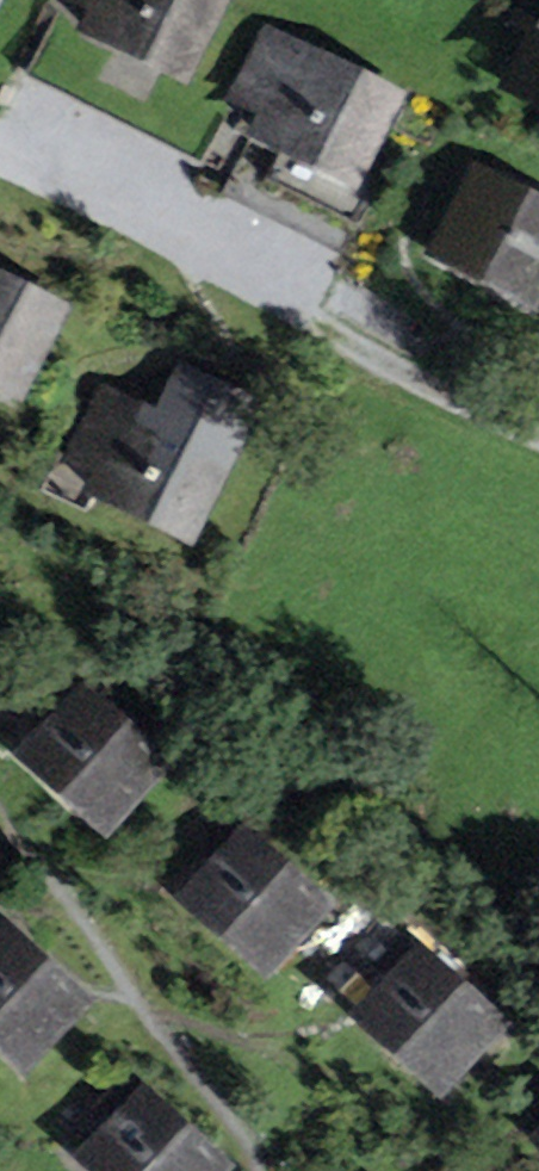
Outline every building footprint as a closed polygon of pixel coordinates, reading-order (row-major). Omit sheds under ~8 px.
[(89,29),(182,75),(220,0),(104,0),(101,6),(89,29)] [(538,26),(538,0),(527,0),(519,16),(535,24),(538,26)] [(538,86),(538,26),(535,24),(511,72),(538,86)] [(251,97),(235,129),(250,137),(295,159),(298,153),(352,180),(394,97),(273,37),(245,94),(251,97)] [(511,72),(503,88),(538,106),(538,86),(511,72)] [(224,190),(344,250),(371,197),(295,159),(250,137),(224,190)] [(439,251),(532,299),(538,284),(538,206),(478,175),(439,251)] [(17,393),(59,311),(0,281),(0,384),(17,393)] [(136,408),(106,393),(74,456),(62,450),(43,488),(86,510),(95,491),(136,408)] [(95,491),(187,537),(229,454),(136,408),(95,491)] [(24,755),(108,828),(166,762),(83,689),(24,755)] [(245,832),(230,818),(204,847),(219,861),(245,832)] [(212,921),(268,971),(327,906),(245,832),(219,861),(206,875),(233,899),(212,921)] [(212,921),(233,899),(206,875),(186,897),(212,921)] [(28,1066),(86,1001),(3,926),(0,930),(0,1041),(28,1066)] [(419,950),(405,936),(380,964),(394,977),(419,950)] [(386,1038),(443,1089),(502,1025),(419,950),(394,977),(381,992),(407,1016),(386,1038)] [(386,1038),(407,1016),(381,992),(360,1015),(386,1038)] [(116,1120),(143,1092),(126,1076),(100,1105),(116,1120)] [(101,1170),(222,1170),(226,1167),(143,1092),(116,1120),(84,1156),(101,1170)]
